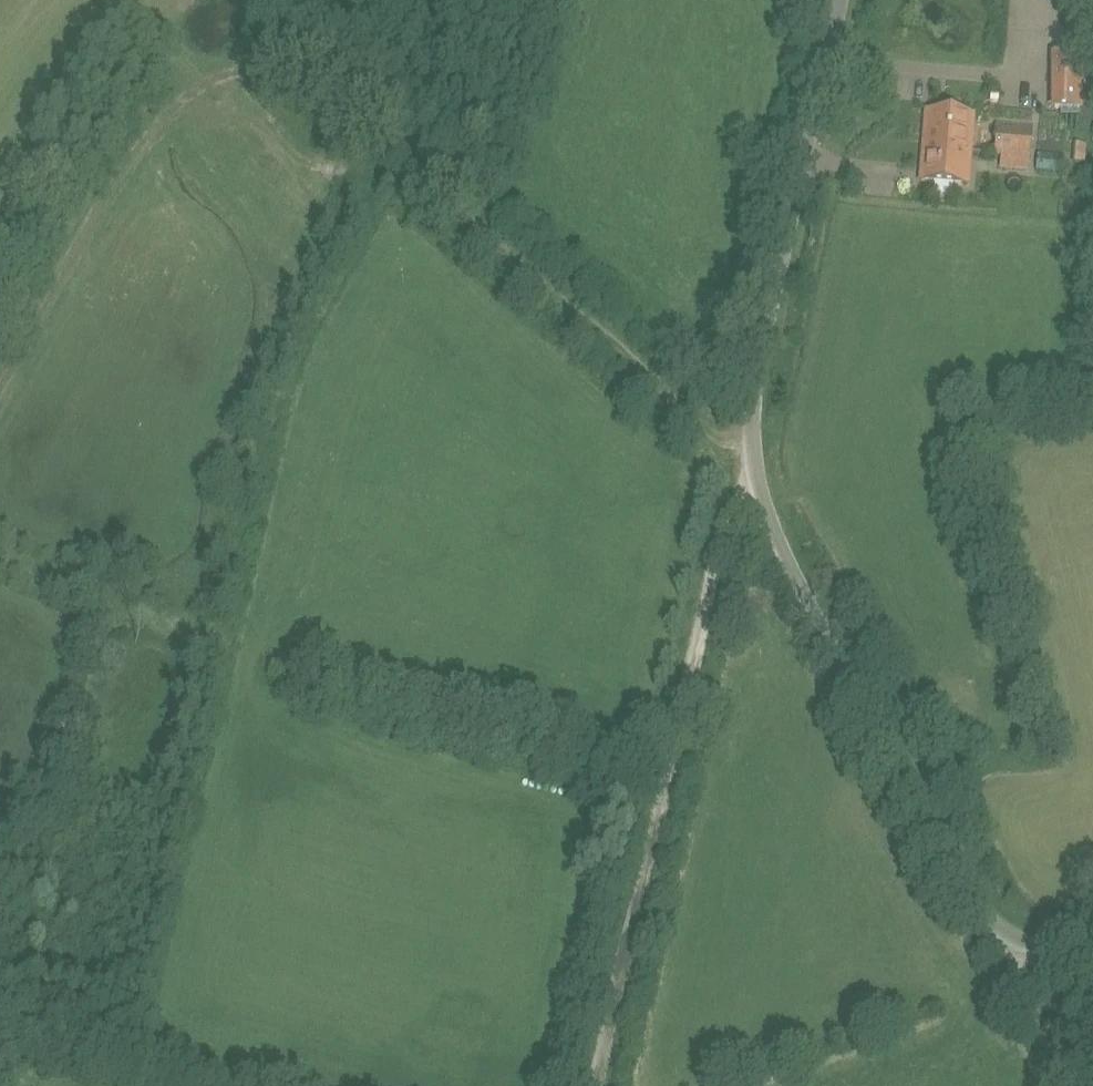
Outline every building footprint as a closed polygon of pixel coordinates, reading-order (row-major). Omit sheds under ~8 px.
[(1054,109),(1081,109),(1081,56),(1054,56),(1054,109)] [(923,111),(918,181),(966,185),(972,115),(923,111)] [(997,121),(993,157),(1030,161),(1033,124),(997,121)]
